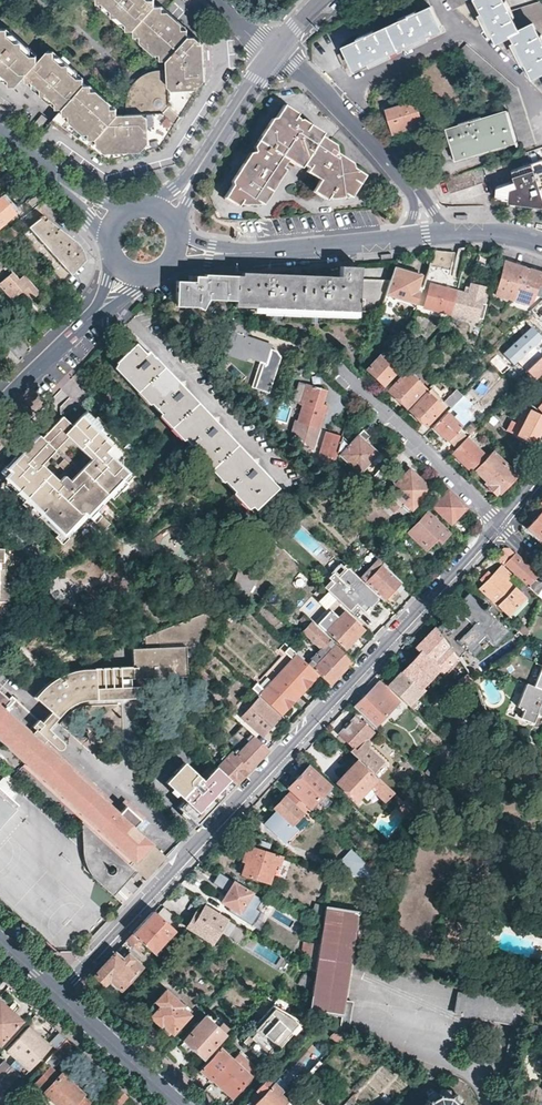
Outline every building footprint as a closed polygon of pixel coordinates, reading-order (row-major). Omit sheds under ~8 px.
[(105,0),(103,0),(103,4),(112,12),(111,6),(105,0)] [(111,6),(112,12),(117,12),(126,19),(126,25),(132,25),(133,25),(155,0),(105,0),(111,6)] [(182,24),(162,7),(162,1),(155,0),(133,25),(134,32),(140,31),(159,50),(160,55),(166,55),(189,31),(188,30),(188,24),(182,24)] [(417,9),(413,12),(411,9),(406,12),(406,14),(371,31),(369,29),(363,32),(364,35),(345,43),(347,48),(338,52),(345,66),(354,62),(355,65),(369,58),(371,61),(381,57),(379,53),(388,49),(405,41),(416,36),(417,39),(426,35),(425,32),(441,25),(430,0),(413,0),(417,9)] [(511,8),(508,2),(506,3),(504,0),(480,0),(484,9),(481,11),(486,21),(489,20),(494,29),(497,37),(512,30),(516,39),(521,48),(518,49),(523,60),(526,58),(533,73),(541,69),(541,0),(534,0),(511,8)] [(369,17),(382,10),(380,4),(366,11),(369,17)] [(182,19),(168,7),(162,7),(182,24),(182,19)] [(126,19),(117,12),(112,12),(120,20),(126,19)] [(23,42),(23,36),(17,36),(8,29),(8,23),(2,23),(1,22),(0,24),(0,67),(9,75),(9,81),(15,80),(16,81),(25,70),(38,56),(38,55),(37,49),(31,50),(23,42)] [(176,107),(168,101),(167,81),(167,66),(163,66),(163,86),(152,87),(142,72),(139,75),(135,79),(131,85),(148,92),(149,104),(128,105),(129,109),(143,108),(164,108),(172,115),(172,123),(161,141),(141,146),(109,155),(54,114),(51,117),(76,136),(109,160),(150,149),(164,145),(176,126),(175,118),(180,111),(186,110),(205,79),(205,76),(203,38),(195,31),(189,32),(199,40),(201,79),(198,84),(182,107),(176,107)] [(159,50),(140,31),(140,37),(154,50),(159,50)] [(201,79),(199,40),(189,32),(189,31),(166,55),(167,66),(167,81),(172,85),(198,84),(201,79)] [(31,44),(23,36),(23,42),(31,50),(31,44)] [(407,44),(417,39),(416,36),(405,41),(407,44)] [(457,52),(503,91),(516,131),(518,135),(521,146),(536,141),(518,86),(518,85),(467,41),(457,52)] [(78,73),(69,65),(69,59),(63,59),(54,51),(54,46),(48,46),(47,45),(38,56),(25,70),(26,71),(26,77),(32,76),(41,84),(41,90),(47,90),(56,98),(56,104),(62,103),(62,104),(85,79),(84,78),(84,73),(78,73)] [(69,59),(60,52),(54,51),(63,59),(69,59)] [(78,67),(69,59),(69,65),(78,73),(78,67)] [(163,86),(163,66),(160,66),(155,66),(148,68),(143,71),(142,72),(152,87),(163,86)] [(41,84),(32,76),(32,83),(41,90),(41,84)] [(111,97),(97,85),(92,85),(91,79),(86,80),(85,79),(62,104),(63,110),(69,110),(69,116),(83,128),(89,128),(89,134),(95,133),(96,134),(118,109),(117,109),(117,103),(111,103),(111,97)] [(198,84),(172,85),(167,81),(168,101),(176,107),(182,107),(198,84)] [(148,92),(131,85),(129,90),(128,94),(128,98),(128,102),(128,105),(149,104),(148,92)] [(56,98),(47,90),(41,90),(49,98),(56,98)] [(393,129),(407,124),(423,119),(416,96),(386,106),(393,129)] [(322,176),(320,180),(313,191),(326,200),(328,197),(330,198),(345,198),(347,196),(350,198),(365,175),(338,158),(337,152),(332,149),(330,140),(301,121),(300,117),(296,115),(298,112),(285,103),(225,195),(239,205),(241,202),(243,203),(259,204),(260,202),(263,203),(278,182),(274,179),(283,166),(288,159),(290,155),(303,164),(309,168),(322,176)] [(69,116),(69,110),(63,110),(62,104),(54,114),(109,155),(141,146),(105,148),(97,141),(97,136),(97,135),(96,134),(95,133),(89,134),(89,128),(83,128),(69,116)] [(518,135),(516,131),(507,106),(448,126),(457,155),(518,135)] [(149,138),(148,112),(143,108),(129,109),(118,109),(96,134),(97,135),(97,136),(97,141),(105,148),(141,146),(149,138)] [(172,115),(164,108),(143,108),(148,112),(149,138),(141,146),(161,141),(172,123),(172,115)] [(523,152),(445,177),(449,192),(488,179),(492,192),(525,196),(541,198),(541,145),(523,152)] [(301,167),(303,164),(290,155),(288,159),(301,167)] [(274,179),(278,182),(286,168),(283,166),(274,179)] [(307,171),(320,180),(322,176),(309,168),(307,171)] [(45,198),(35,190),(17,206),(26,214),(35,208),(42,202),(45,198)] [(0,196),(0,225),(12,214),(14,212),(0,196)] [(35,208),(26,214),(12,226),(19,233),(21,235),(65,282),(83,262),(84,260),(84,258),(84,255),(84,252),(83,250),(81,247),(80,245),(79,244),(78,243),(76,241),(71,238),(62,230),(35,208)] [(12,226),(0,236),(0,245),(1,246),(2,247),(19,233),(12,226)] [(450,269),(454,252),(448,252),(445,251),(435,251),(430,265),(450,269)] [(482,254),(478,254),(475,267),(484,268),(487,255),(482,254)] [(505,259),(495,294),(526,302),(528,302),(529,301),(531,300),(532,299),(537,284),(541,285),(541,270),(528,266),(505,259)] [(380,310),(409,321),(416,304),(412,302),(422,274),(395,263),(390,278),(380,310)] [(380,312),(380,310),(390,278),(388,278),(360,276),(360,266),(350,265),(340,265),(339,276),(273,273),(266,273),(266,275),(255,275),(236,274),(236,277),(234,277),(233,300),(233,301),(233,305),(304,308),(366,311),(380,312)] [(25,275),(21,278),(14,271),(0,283),(0,285),(19,306),(27,299),(28,301),(31,299),(32,300),(41,293),(25,275)] [(198,298),(233,300),(234,277),(215,277),(210,276),(194,276),(194,281),(175,281),(175,296),(175,301),(198,302),(198,298)] [(423,305),(450,312),(457,289),(429,282),(423,305)] [(457,289),(450,312),(481,321),(484,310),(481,309),(484,297),(457,289)] [(37,318),(32,323),(43,335),(52,326),(44,318),(41,321),(37,318)] [(245,335),(249,324),(234,318),(229,332),(230,333),(224,353),(245,360),(246,356),(265,362),(271,344),(245,335)] [(497,331),(503,337),(511,329),(506,323),(497,331)] [(404,342),(418,351),(421,346),(408,336),(404,342)] [(228,436),(147,350),(144,353),(135,343),(124,352),(111,364),(147,403),(249,513),(275,488),(253,463),(228,436)] [(10,369),(20,359),(7,345),(0,352),(0,359),(10,369)] [(203,365),(209,359),(197,347),(191,352),(203,365)] [(397,367),(380,351),(365,368),(381,384),(397,367)] [(526,370),(537,379),(541,375),(541,355),(526,370)] [(414,360),(406,368),(411,372),(418,364),(414,360)] [(407,408),(425,389),(405,371),(388,390),(407,408)] [(320,404),(324,391),(295,382),(289,402),(298,405),(293,421),(291,420),(287,431),(310,451),(324,406),(320,404)] [(442,399),(450,407),(460,397),(452,389),(442,399)] [(442,408),(425,392),(409,410),(425,425),(442,408)] [(510,427),(534,441),(541,428),(541,412),(537,408),(533,404),(527,416),(521,414),(518,420),(514,418),(510,427)] [(89,515),(97,508),(94,506),(104,496),(107,493),(109,495),(130,474),(122,466),(118,461),(121,457),(126,452),(120,446),(109,434),(110,432),(102,425),(96,418),(87,409),(72,424),(65,431),(56,422),(48,431),(43,436),(40,432),(3,471),(28,496),(26,498),(33,505),(32,507),(46,521),(57,533),(60,529),(64,532),(85,511),(89,515)] [(446,411),(431,427),(440,435),(442,433),(454,444),(465,433),(459,427),(460,425),(446,411)] [(64,415),(56,422),(65,431),(72,424),(64,415)] [(470,432),(476,426),(472,422),(466,428),(470,432)] [(481,431),(476,426),(470,432),(453,450),(472,468),(486,453),(472,439),(481,431)] [(345,448),(338,442),(334,454),(359,475),(378,453),(364,442),(369,436),(361,429),(345,448)] [(322,437),(313,465),(326,478),(334,454),(338,442),(322,437)] [(514,470),(492,449),(475,468),(488,480),(485,482),(493,490),(495,488),(497,489),(514,470)] [(383,464),(376,471),(381,476),(388,468),(383,464)] [(388,478),(393,483),(389,488),(403,501),(400,505),(407,511),(412,506),(428,488),(407,468),(403,473),(398,468),(388,478)] [(376,471),(371,477),(380,485),(385,479),(381,476),(376,471)] [(403,501),(389,488),(380,496),(394,510),(400,505),(403,501)] [(432,506),(448,521),(450,523),(465,507),(461,503),(447,490),(432,506)] [(94,506),(97,508),(106,499),(104,496),(94,506)] [(89,522),(100,533),(110,522),(97,508),(89,515),(92,519),(89,522)] [(536,516),(526,525),(541,540),(541,509),(536,516)] [(408,531),(425,547),(426,548),(435,538),(440,542),(448,533),(426,512),(408,531)] [(263,530),(254,537),(259,541),(268,534),(263,530)] [(421,552),(425,547),(408,531),(404,536),(421,552)] [(491,551),(505,564),(515,553),(510,548),(507,548),(495,547),(491,551)] [(538,594),(541,590),(541,579),(529,567),(515,553),(505,564),(538,594)] [(383,599),(400,581),(377,559),(360,577),(383,599)] [(237,564),(228,590),(245,606),(257,573),(237,564)] [(305,570),(315,579),(321,573),(311,564),(305,570)] [(527,594),(511,579),(514,576),(501,565),(481,587),(508,614),(527,594)] [(383,601),(346,566),(342,570),(355,583),(351,586),(344,579),(334,590),(361,614),(370,605),(374,608),(375,608),(376,608),(383,601)] [(9,600),(9,586),(5,586),(5,568),(4,568),(0,568),(0,600),(9,600)] [(326,607),(335,598),(327,590),(318,600),(326,607)] [(455,607),(458,610),(468,601),(477,609),(481,606),(468,593),(455,607)] [(316,622),(327,610),(312,597),(302,610),(316,622)] [(439,630),(457,655),(466,647),(475,654),(483,646),(481,644),(488,636),(491,639),(496,645),(509,631),(494,616),(493,617),(481,606),(477,609),(468,601),(458,610),(439,630)] [(132,665),(133,677),(187,674),(185,641),(201,640),(213,607),(144,635),(145,646),(132,647),(132,665)] [(344,648),(362,628),(344,611),(337,618),(328,610),(316,623),(344,648)] [(516,629),(527,638),(531,628),(524,621),(516,629)] [(352,660),(311,622),(300,633),(317,649),(305,662),(317,672),(329,684),(341,671),(352,660)] [(418,646),(422,650),(440,667),(444,670),(457,655),(439,630),(436,626),(418,646)] [(481,644),(483,646),(484,647),(491,639),(488,636),(481,644)] [(403,670),(421,688),(440,667),(422,650),(417,656),(403,670)] [(276,673),(298,693),(317,672),(305,662),(296,653),(276,673)] [(132,665),(120,666),(120,677),(133,677),(132,665)] [(104,692),(121,691),(120,677),(120,666),(103,667),(103,668),(86,669),(79,669),(67,673),(55,678),(45,685),(39,690),(34,696),(52,712),(56,707),(63,701),(72,696),(80,694),(87,693),(96,692),(96,688),(103,687),(104,692)] [(534,686),(541,690),(541,666),(534,686)] [(199,669),(195,679),(204,687),(207,678),(199,669)] [(412,702),(423,689),(421,688),(403,670),(389,685),(390,686),(419,713),(421,710),(412,702)] [(276,673),(274,671),(260,687),(255,682),(250,687),(278,713),(298,693),(276,673)] [(473,681),(473,678),(470,673),(460,680),(464,687),(473,681)] [(388,688),(390,686),(389,685),(381,677),(355,706),(375,726),(400,699),(388,688)] [(194,681),(193,686),(199,692),(203,689),(194,681)] [(526,683),(517,707),(524,709),(520,718),(533,723),(537,714),(538,715),(539,716),(541,716),(541,690),(534,686),(526,683)] [(122,696),(121,691),(104,692),(103,687),(96,688),(96,692),(87,693),(80,694),(72,696),(63,701),(56,707),(52,712),(56,716),(59,712),(70,703),(79,700),(86,698),(122,696)] [(132,893),(165,856),(133,826),(139,819),(124,805),(118,812),(43,744),(28,730),(31,726),(36,730),(42,723),(24,706),(12,694),(8,698),(0,690),(0,739),(83,815),(131,860),(115,878),(120,882),(132,893)] [(278,717),(258,698),(241,716),(261,734),(278,717)] [(386,763),(370,748),(371,746),(372,745),(372,743),(371,741),(368,737),(374,731),(357,716),(339,733),(355,748),(351,752),(375,775),(386,763)] [(252,735),(234,755),(249,768),(257,760),(267,749),(252,735)] [(234,755),(231,752),(226,757),(224,755),(220,759),(223,761),(216,768),(234,784),(241,777),(249,768),(234,755)] [(389,797),(393,792),(377,777),(376,779),(356,761),(336,782),(355,800),(369,786),(385,801),(389,797)] [(234,784),(216,768),(210,762),(197,776),(183,762),(164,781),(183,800),(176,806),(195,825),(210,809),(234,784)] [(329,785),(309,766),(308,767),(305,765),(300,771),(302,773),(291,784),(312,803),(329,785)] [(19,806),(0,788),(0,826),(19,806)] [(291,824),(309,806),(289,790),(285,794),(285,793),(274,805),(277,809),(265,822),(284,840),(295,828),(291,824)] [(389,797),(401,809),(406,804),(405,803),(393,792),(389,797)] [(398,819),(404,824),(413,811),(406,804),(401,809),(399,812),(402,814),(398,819)] [(113,890),(120,882),(115,878),(131,860),(83,815),(84,848),(86,858),(92,869),(95,873),(113,890)] [(337,831),(343,837),(346,834),(340,828),(337,831)] [(391,841),(379,830),(370,839),(383,852),(391,841)] [(340,842),(345,838),(343,837),(337,831),(333,835),(340,842)] [(280,864),(283,854),(246,843),(241,858),(244,860),(240,872),(267,880),(273,862),(280,864)] [(377,869),(352,848),(350,846),(342,856),(340,870),(375,876),(377,869)] [(222,887),(227,877),(218,872),(213,883),(222,887)] [(238,911),(251,891),(233,880),(220,900),(238,911)] [(319,917),(322,904),(314,902),(311,914),(319,917)] [(366,911),(325,904),(321,929),(314,971),(308,1008),(340,1015),(356,924),(363,925),(366,911)] [(242,929),(205,905),(197,917),(194,914),(187,926),(212,942),(219,930),(234,940),(242,929)] [(174,931),(152,911),(141,923),(131,933),(147,948),(155,955),(159,950),(157,949),(174,931)] [(296,930),(303,919),(289,911),(283,922),(296,930)] [(147,948),(131,933),(129,935),(125,939),(141,954),(147,948)] [(182,948),(187,940),(180,935),(173,942),(182,948)] [(114,951),(93,973),(104,983),(108,979),(120,989),(141,966),(127,954),(122,960),(114,951)] [(308,992),(309,981),(299,979),(297,990),(308,992)] [(509,1020),(520,1022),(525,998),(465,988),(464,993),(456,992),(453,1011),(509,1020)] [(279,1005),(283,999),(269,990),(264,996),(279,1005)] [(189,1013),(182,1007),(183,1006),(165,991),(152,1006),(155,1009),(149,1017),(159,1026),(161,1024),(172,1033),(189,1013)] [(22,1020),(0,999),(0,1044),(22,1020)] [(255,1027),(253,1024),(250,1027),(252,1029),(242,1040),(262,1058),(268,1052),(275,1045),(277,1047),(298,1023),(292,1017),(271,1004),(257,1019),(257,1021),(258,1022),(258,1023),(258,1024),(255,1027)] [(203,1053),(221,1033),(205,1018),(182,1042),(199,1057),(203,1053)] [(345,1035),(346,1034),(347,1023),(339,1021),(337,1031),(345,1035)] [(51,1048),(28,1027),(14,1041),(7,1049),(30,1070),(51,1048)] [(339,1042),(345,1035),(337,1031),(334,1029),(330,1036),(339,1042)] [(49,1043),(57,1050),(66,1040),(58,1033),(49,1043)] [(218,1046),(199,1068),(210,1077),(211,1076),(232,1094),(253,1071),(255,1065),(240,1051),(233,1059),(218,1046)] [(1,1092),(17,1073),(5,1063),(0,1068),(0,1092),(1,1092)] [(50,1065),(34,1083),(58,1104),(90,1104),(92,1103),(79,1090),(50,1065)] [(509,1086),(512,1069),(501,1067),(498,1084),(509,1086)] [(255,1088),(262,1094),(254,1103),(252,1104),(282,1104),(287,1100),(295,1091),(278,1076),(272,1082),(266,1076),(255,1088)] [(20,1090),(15,1095),(21,1101),(30,1091),(34,1086),(28,1080),(23,1086),(20,1090)] [(464,1103),(458,1101),(458,1099),(459,1094),(455,1091),(448,1093),(446,1086),(440,1087),(438,1092),(433,1088),(429,1090),(428,1096),(420,1104),(464,1104),(464,1103)] [(116,1087),(110,1104),(111,1104),(121,1104),(127,1098),(116,1087)] [(262,1094),(255,1088),(247,1097),(254,1103),(262,1094)]
